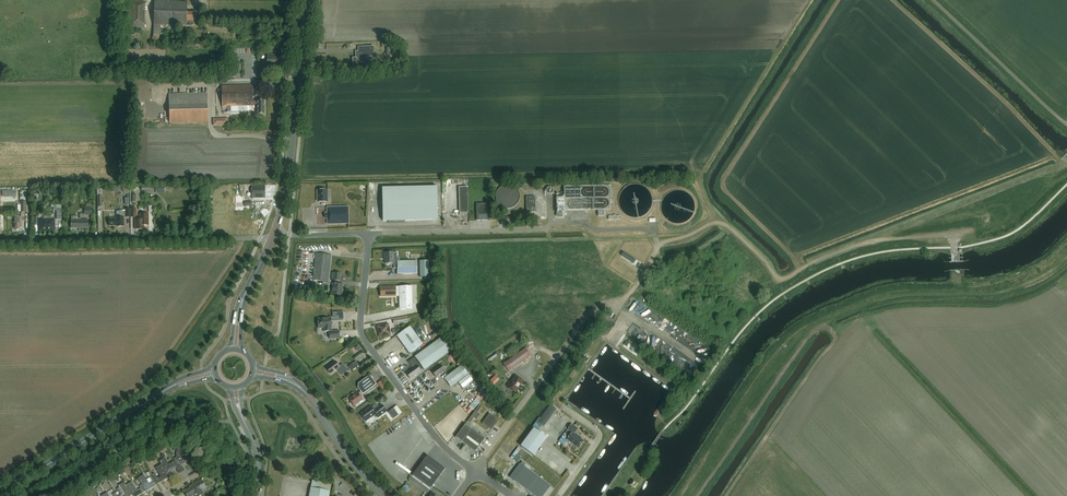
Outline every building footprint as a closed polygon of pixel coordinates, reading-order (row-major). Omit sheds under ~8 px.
[(160,38),(161,25),(187,26),(187,20),(196,21),(196,13),(187,13),(188,2),(170,1),(170,0),(155,0),(153,38),(160,38)] [(133,30),(146,30),(146,3),(136,3),(136,19),(133,19),(133,30)] [(356,59),(353,59),(353,67),(365,67),(364,59),(364,52),(366,52),(366,48),(359,49),(359,51),(359,54),(356,55),(356,59)] [(366,52),(364,52),(364,59),(375,59),(374,48),(366,48),(366,52)] [(282,66),(282,56),(280,56),(280,54),(267,54),(267,68),(280,68),(280,66),(282,66)] [(253,85),(222,86),(222,108),(227,108),(227,106),(231,106),(231,112),(239,112),(239,106),(248,106),(248,110),(252,110),(252,106),(253,106),(253,105),(257,105),(258,114),(265,114),(264,100),(257,100),(257,101),(253,101),(253,85)] [(170,123),(208,122),(207,93),(169,94),(170,123)] [(264,196),(265,196),(265,187),(264,187),(264,186),(252,186),(252,198),(264,197),(264,196)] [(383,221),(438,219),(437,187),(382,188),(383,221)] [(459,213),(468,213),(468,187),(459,187),(459,213)] [(327,190),(318,190),(318,202),(327,201),(327,190)] [(535,197),(532,197),(526,197),(527,212),(533,212),(533,211),(535,211),(535,204),(535,197)] [(488,203),(476,203),(477,220),(488,220),(488,203)] [(348,207),(327,208),(328,213),(325,213),(325,219),(328,218),(328,224),(349,223),(348,207)] [(140,214),(140,220),(135,220),(135,230),(144,229),(144,225),(149,225),(148,214),(140,214)] [(20,228),(22,228),(21,216),(13,216),(14,228),(15,228),(15,230),(20,230),(20,228)] [(117,225),(117,226),(124,226),(124,217),(117,217),(117,218),(109,218),(109,225),(117,225)] [(39,231),(55,230),(54,219),(39,220),(39,231)] [(417,274),(417,261),(400,261),(400,258),(397,258),(397,252),(394,252),(384,252),(384,257),(385,257),(385,264),(394,263),(394,268),(398,268),(398,274),(417,274)] [(328,282),(331,255),(316,253),(313,280),(328,282)] [(639,262),(627,254),(625,257),(637,265),(639,262)] [(429,277),(428,261),(420,262),(420,278),(429,277)] [(332,294),(342,295),(343,284),(333,283),(332,294)] [(396,296),(400,296),(400,309),(412,309),(411,286),(400,287),(396,287),(396,296)] [(381,297),(396,296),(396,287),(381,287),(381,297)] [(330,339),(340,338),(339,331),(332,331),(331,321),(342,321),(344,318),(344,312),(333,312),(333,318),(318,319),(319,328),(324,328),(324,331),(330,331),(330,339)] [(394,324),(409,322),(408,316),(393,318),(394,324)] [(377,326),(380,337),(390,334),(388,324),(377,326)] [(410,326),(397,336),(410,353),(423,344),(410,326)] [(644,341),(651,332),(648,329),(644,335),(641,333),(639,337),(644,341)] [(413,368),(406,373),(410,379),(417,374),(421,372),(420,370),(423,368),(424,370),(451,351),(441,337),(408,362),(413,368)] [(662,351),(666,354),(671,344),(667,342),(662,351)] [(526,348),(503,364),(509,371),(531,355),(526,348)] [(705,348),(697,351),(700,359),(709,356),(705,348)] [(407,358),(399,363),(401,366),(409,360),(407,358)] [(339,366),(335,361),(326,368),(331,374),(337,369),(342,376),(348,371),(343,363),(339,366)] [(349,366),(352,371),(359,365),(356,361),(349,366)] [(432,371),(436,377),(445,371),(440,365),(432,371)] [(451,387),(468,374),(462,365),(444,378),(451,387)] [(358,393),(358,392),(355,394),(355,395),(349,399),(354,406),(363,399),(360,396),(376,384),(370,375),(358,383),(358,387),(361,391),(358,393)] [(511,381),(507,386),(508,387),(508,388),(511,390),(512,390),(515,392),(519,387),(518,387),(523,381),(516,376),(511,382),(511,381)] [(383,388),(387,384),(383,379),(379,383),(383,388)] [(387,411),(382,404),(379,406),(374,410),(372,407),(371,406),(368,408),(368,409),(361,414),(366,421),(376,414),(378,418),(387,411)] [(480,404),(469,420),(473,424),(481,413),(479,412),(483,407),(480,404)] [(544,426),(557,409),(551,405),(538,422),(544,426)] [(393,419),(399,415),(394,408),(388,412),(393,419)] [(489,413),(482,423),(491,430),(498,420),(489,413)] [(455,437),(460,440),(462,442),(475,452),(485,438),(465,424),(455,437)] [(567,439),(579,448),(584,441),(579,437),(579,436),(575,433),(578,429),(572,424),(568,429),(572,433),(567,439)] [(534,455),(547,438),(534,428),(521,445),(534,455)] [(559,441),(564,445),(568,440),(565,438),(567,435),(564,433),(562,436),(559,441)] [(174,459),(175,461),(179,467),(181,465),(191,460),(183,447),(177,450),(180,455),(174,459)] [(516,454),(513,459),(518,463),(521,458),(516,454)] [(441,475),(445,469),(427,456),(423,462),(441,475)] [(167,474),(168,474),(176,469),(176,468),(179,467),(175,461),(169,464),(165,457),(159,461),(161,464),(167,474)] [(551,485),(525,466),(527,465),(522,461),(510,478),(514,480),(535,495),(543,495),(551,485)] [(431,488),(441,475),(423,462),(413,475),(431,488)] [(170,477),(168,474),(167,474),(161,464),(155,468),(161,476),(158,478),(156,476),(156,477),(154,473),(152,474),(157,484),(160,482),(160,483),(170,477)] [(155,485),(157,484),(152,474),(149,476),(152,481),(149,483),(144,475),(138,478),(142,485),(146,491),(155,486),(155,485)] [(206,487),(202,480),(198,482),(198,481),(192,485),(193,486),(184,491),(187,495),(200,495),(203,494),(201,490),(206,487)] [(330,491),(331,484),(312,480),(311,487),(309,495),(329,495),(330,491)] [(126,485),(124,482),(119,485),(124,494),(121,495),(131,495),(132,495),(126,485)] [(142,485),(140,486),(141,489),(137,491),(132,482),(126,485),(132,495),(133,495),(139,495),(144,493),(143,492),(146,491),(142,485)]
